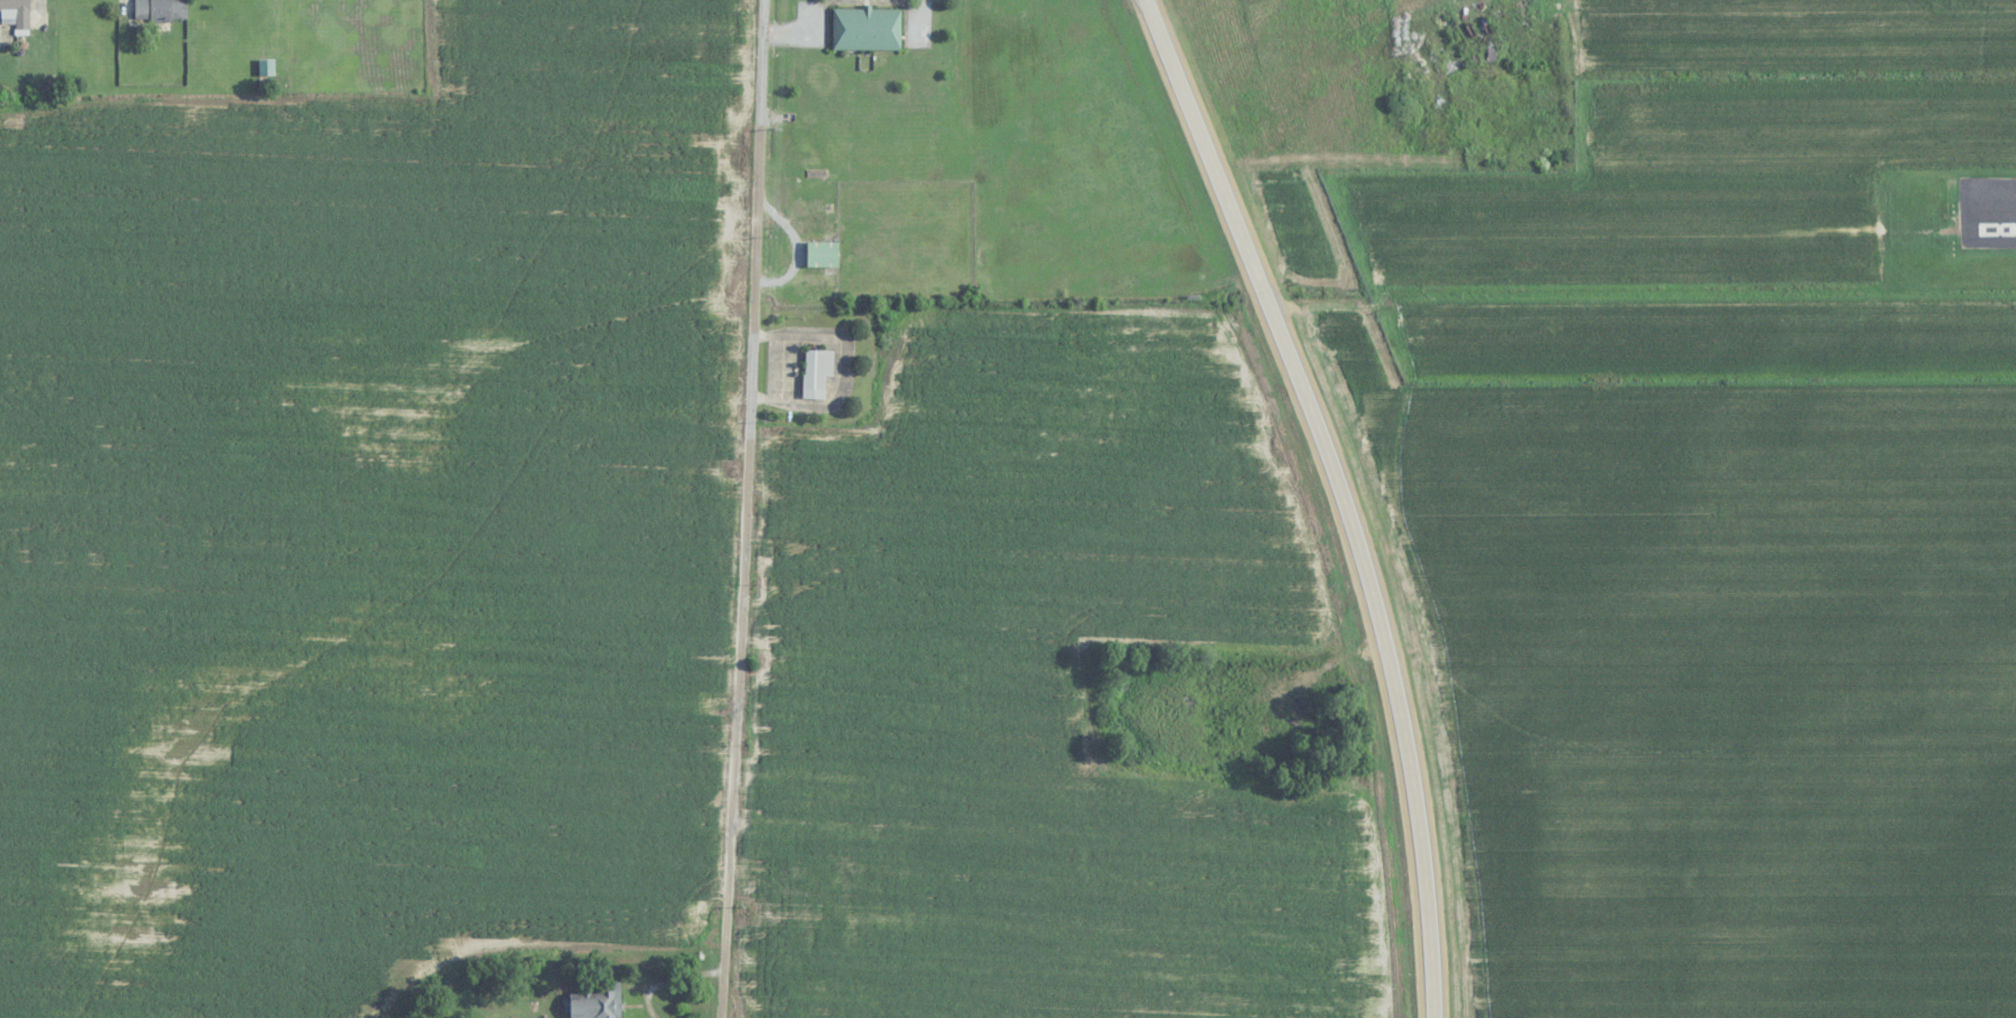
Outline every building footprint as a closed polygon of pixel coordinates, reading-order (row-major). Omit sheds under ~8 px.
[(1,11),(1,25),(16,25),(17,34),(30,34),(30,0),(0,0),(0,11),(1,11)] [(136,20),(188,20),(188,0),(135,0),(136,20)] [(833,49),(901,49),(901,8),(833,8),(833,49)] [(2015,225),(1988,225),(1988,224),(1980,224),(1980,236),(2015,236),(2015,225)] [(840,267),(840,242),(806,242),(806,267),(840,267)] [(825,398),(825,374),(834,374),(834,349),(804,349),(804,398),(825,398)] [(621,982),(603,982),(603,991),(571,991),(571,1017),(622,1017),(621,982)]
